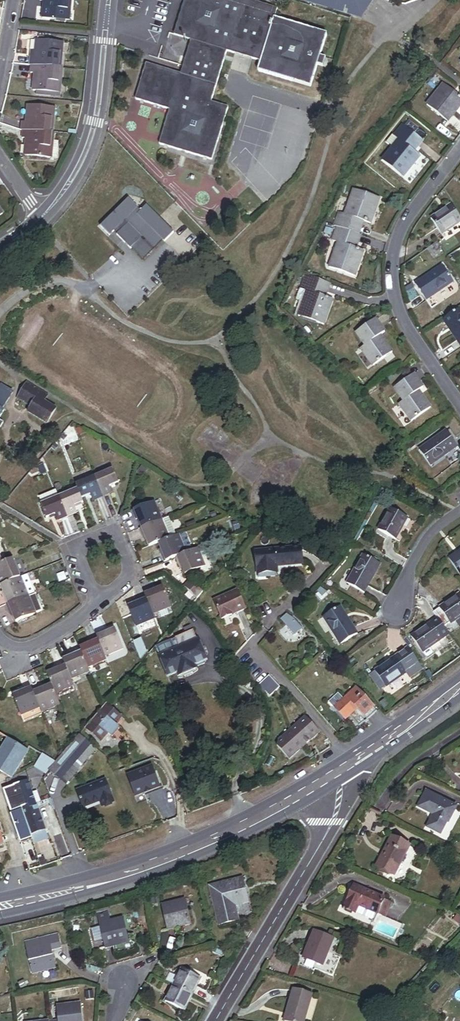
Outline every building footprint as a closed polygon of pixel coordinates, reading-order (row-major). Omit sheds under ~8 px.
[(71,0),(39,0),(39,1),(45,1),(44,7),(42,7),(41,19),(66,21),(67,10),(70,11),(71,0)] [(247,0),(184,0),(173,35),(191,41),(180,74),(146,63),(135,99),(170,110),(159,144),(211,160),(227,107),(211,102),(227,52),(261,62),(258,71),(310,87),(317,65),(320,56),(326,34),(274,18),(277,9),(247,0)] [(359,21),(374,0),(292,0),(359,21)] [(61,68),(62,54),(63,54),(63,43),(55,42),(37,41),(36,41),(35,51),(30,50),(29,58),(28,66),(30,66),(61,68)] [(320,56),(317,65),(322,67),(325,58),(320,56)] [(61,83),(62,69),(61,68),(30,66),(29,74),(35,74),(35,79),(32,79),(31,91),(34,92),(57,94),(58,83),(61,83)] [(459,106),(459,98),(444,85),(427,106),(447,122),(459,106)] [(52,133),(53,118),(51,118),(52,108),(27,106),(26,117),(27,117),(27,123),(21,122),(20,130),(22,130),(22,131),(52,133)] [(418,128),(408,119),(403,125),(413,134),(418,128)] [(392,147),(381,161),(402,178),(419,156),(413,151),(422,141),(413,134),(403,125),(402,125),(394,136),(399,139),(392,147)] [(53,141),(53,133),(52,133),(22,131),(21,138),(27,139),(27,144),(25,145),(24,156),(49,158),(50,148),(52,148),(53,141)] [(387,144),(392,147),(399,139),(394,136),(387,144)] [(52,148),(50,148),(49,158),(57,159),(59,142),(53,141),(52,148)] [(370,224),(379,199),(353,190),(344,215),(339,213),(334,226),(337,227),(358,235),(363,222),(370,224)] [(181,240),(144,202),(110,236),(126,253),(144,236),(164,256),(181,240)] [(430,219),(441,236),(459,223),(459,220),(451,205),(430,219)] [(354,277),(363,251),(355,249),(360,236),(358,235),(337,227),(332,240),(337,242),(328,268),(354,277)] [(432,277),(443,269),(442,267),(430,275),(432,277)] [(426,301),(453,283),(443,269),(432,277),(430,275),(415,285),(426,301)] [(306,291),(298,317),(323,325),(332,300),(324,297),(329,284),(306,276),(301,289),(306,291)] [(459,309),(445,318),(453,330),(450,331),(459,346),(459,311),(459,309)] [(453,330),(445,318),(443,320),(450,331),(453,330)] [(391,354),(379,336),(384,333),(374,319),(355,332),(365,346),(360,349),(372,367),(391,354)] [(413,375),(394,388),(403,402),(399,404),(411,422),(430,409),(418,391),(422,388),(413,375)] [(46,396),(26,384),(16,400),(27,407),(29,403),(33,405),(28,412),(47,424),(56,409),(43,401),(46,396)] [(3,411),(1,409),(11,393),(0,386),(0,416),(3,411)] [(420,452),(429,467),(457,448),(446,431),(430,442),(431,444),(420,452)] [(418,450),(420,452),(431,444),(430,442),(418,450)] [(43,465),(36,468),(40,476),(47,473),(43,465)] [(118,484),(112,471),(94,478),(102,497),(111,493),(109,487),(118,484)] [(102,497),(94,478),(75,486),(77,491),(80,499),(90,495),(92,501),(102,497)] [(59,498),(56,491),(38,498),(41,505),(40,506),(45,519),(55,515),(56,518),(57,521),(66,517),(59,498)] [(82,504),(80,499),(77,491),(59,498),(66,517),(76,514),(74,507),(82,504)] [(160,521),(153,503),(131,511),(135,521),(137,520),(141,529),(160,521)] [(389,509),(377,531),(394,540),(407,518),(389,509)] [(168,518),(160,521),(168,539),(175,536),(168,518)] [(168,539),(160,521),(141,529),(139,530),(143,539),(145,539),(148,547),(158,543),(168,539)] [(185,525),(187,529),(196,526),(194,521),(185,525)] [(185,554),(177,535),(175,536),(168,539),(158,543),(162,553),(159,554),(163,563),(175,559),(185,554)] [(300,548),(255,551),(257,575),(277,573),(276,567),(302,565),(300,548)] [(204,568),(196,550),(185,554),(175,559),(177,565),(180,564),(184,576),(204,568)] [(448,559),(459,575),(459,574),(459,551),(448,559)] [(346,584),(364,594),(380,565),(362,555),(346,584)] [(12,560),(2,564),(0,564),(0,586),(19,578),(12,560)] [(27,575),(19,578),(26,596),(34,593),(27,575)] [(19,578),(0,586),(4,596),(1,597),(5,605),(26,596),(19,578)] [(184,589),(196,599),(202,592),(190,582),(184,589)] [(170,607),(163,589),(154,592),(153,590),(143,594),(144,598),(151,614),(170,607)] [(237,590),(213,601),(221,621),(232,616),(231,615),(235,613),(235,615),(246,610),(237,590)] [(35,595),(27,598),(34,615),(41,611),(35,595)] [(459,595),(433,613),(437,619),(444,628),(448,625),(450,625),(459,618),(459,596),(459,595)] [(27,598),(26,596),(5,605),(9,616),(12,614),(15,623),(34,616),(34,615),(27,598)] [(151,614),(144,598),(136,601),(138,604),(128,608),(135,627),(153,620),(151,614)] [(357,634),(340,607),(323,617),(340,645),(357,634)] [(284,618),(281,621),(294,636),(301,629),(292,619),(285,618),(284,618)] [(448,634),(444,628),(437,619),(411,637),(422,653),(430,648),(442,640),(442,638),(448,634)] [(123,650),(115,631),(106,634),(105,632),(95,636),(96,638),(104,657),(123,650)] [(197,668),(203,665),(204,663),(206,663),(192,632),(175,639),(179,649),(159,658),(168,678),(176,675),(178,679),(196,671),(194,667),(197,668)] [(161,639),(163,643),(175,639),(173,634),(161,639)] [(104,657),(96,638),(87,642),(89,645),(79,649),(81,654),(87,668),(106,661),(104,657)] [(131,643),(139,665),(147,655),(141,639),(131,643)] [(159,658),(179,649),(175,639),(163,643),(155,647),(159,658)] [(433,653),(430,648),(422,653),(425,658),(428,658),(433,655),(433,653)] [(423,671),(407,649),(400,654),(410,669),(405,673),(406,674),(409,680),(423,671)] [(105,658),(107,662),(125,656),(124,652),(105,658)] [(87,668),(81,654),(71,658),(70,655),(61,659),(63,664),(70,681),(89,673),(87,668)] [(400,654),(374,671),(385,688),(406,674),(405,673),(410,669),(400,654)] [(70,681),(63,664),(54,668),(55,671),(46,674),(51,686),(54,694),(72,686),(70,681)] [(385,688),(374,671),(368,675),(379,692),(385,688)] [(269,676),(259,685),(270,697),(280,687),(269,676)] [(59,705),(54,694),(51,686),(41,690),(40,687),(31,691),(38,709),(40,713),(59,705)] [(31,691),(29,687),(20,691),(21,693),(13,697),(20,716),(38,709),(31,691)] [(376,713),(355,689),(343,700),(338,694),(329,702),(342,717),(354,706),(356,709),(367,721),(376,713)] [(120,719),(105,705),(85,729),(100,742),(108,734),(111,737),(117,731),(113,728),(120,719)] [(354,706),(342,717),(345,720),(356,709),(354,706)] [(38,709),(20,716),(23,723),(41,715),(40,713),(38,709)] [(319,734),(304,717),(278,740),(277,747),(289,761),(319,734)] [(126,740),(117,731),(111,737),(121,745),(126,740)] [(77,770),(95,749),(79,736),(56,763),(49,770),(61,781),(73,767),(77,770)] [(27,750),(9,739),(0,754),(0,771),(10,777),(27,750)] [(49,770),(56,763),(42,755),(34,767),(46,775),(49,770)] [(73,767),(61,781),(65,784),(77,770),(73,767)] [(158,788),(150,767),(128,775),(135,796),(158,788)] [(45,831),(28,781),(3,790),(11,812),(17,810),(18,814),(11,816),(21,844),(32,840),(31,836),(45,831)] [(105,781),(77,791),(84,808),(100,802),(102,806),(113,802),(105,781)] [(456,808),(425,792),(417,806),(433,815),(427,827),(439,834),(446,822),(448,823),(456,808)] [(45,831),(31,836),(32,840),(34,845),(48,840),(45,831)] [(410,847),(391,837),(375,866),(394,876),(410,847)] [(223,898),(213,901),(219,925),(238,920),(234,906),(249,902),(243,878),(219,883),(223,898)] [(209,886),(213,901),(223,898),(219,883),(209,886)] [(383,900),(353,886),(343,908),(355,914),(358,905),(376,914),(383,900)] [(191,923),(185,900),(161,906),(167,930),(191,923)] [(355,914),(372,922),(376,915),(376,914),(358,905),(355,914)] [(97,915),(105,948),(129,942),(125,929),(132,927),(129,915),(122,916),(123,918),(110,921),(108,913),(97,915)] [(333,939),(313,932),(303,958),(322,966),(333,939)] [(25,945),(32,973),(56,967),(52,951),(61,949),(58,935),(39,939),(39,942),(25,945)] [(192,994),(200,978),(182,969),(173,985),(192,994)] [(184,1011),(192,994),(173,985),(165,1001),(184,1011)] [(293,991),(285,1020),(304,1020),(311,996),(293,991)] [(81,1003),(56,1006),(57,1020),(48,1020),(83,1020),(81,1003)]
